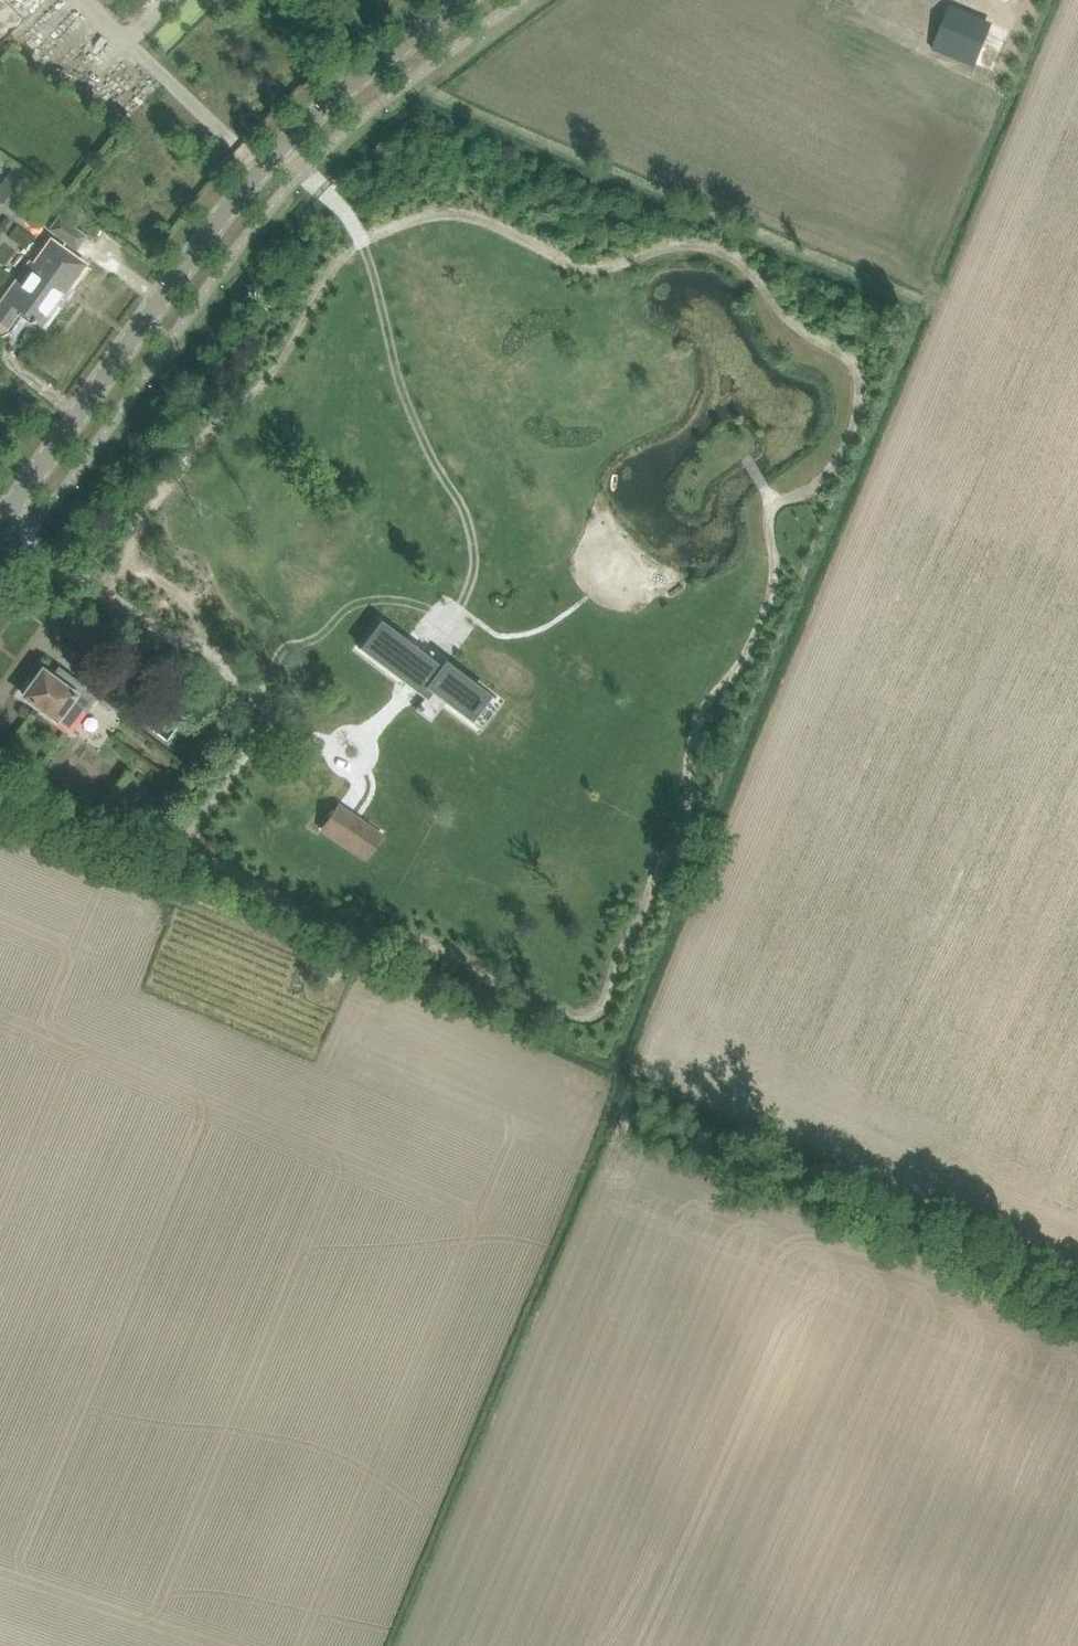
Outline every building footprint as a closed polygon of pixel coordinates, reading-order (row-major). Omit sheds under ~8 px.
[(954,13),(936,51),(977,71),(995,33),(954,13)] [(14,212),(35,182),(14,167),(0,187),(0,202),(14,212)] [(50,230),(66,241),(77,249),(86,236),(59,217),(50,230)] [(20,222),(10,235),(27,249),(38,236),(20,222)] [(43,327),(64,297),(60,294),(83,261),(51,239),(20,282),(6,301),(5,299),(0,305),(0,324),(7,329),(21,311),(43,327)] [(380,622),(359,650),(412,690),(418,682),(467,719),(473,712),(475,714),(482,705),(479,703),(487,693),(448,664),(447,665),(432,654),(434,652),(431,650),(426,656),(380,622)] [(24,696),(42,709),(57,720),(69,728),(83,709),(87,712),(95,700),(99,703),(102,699),(118,711),(131,692),(95,666),(82,684),(59,668),(52,677),(43,671),(24,696)] [(340,803),(320,830),(366,859),(385,832),(340,803)]
